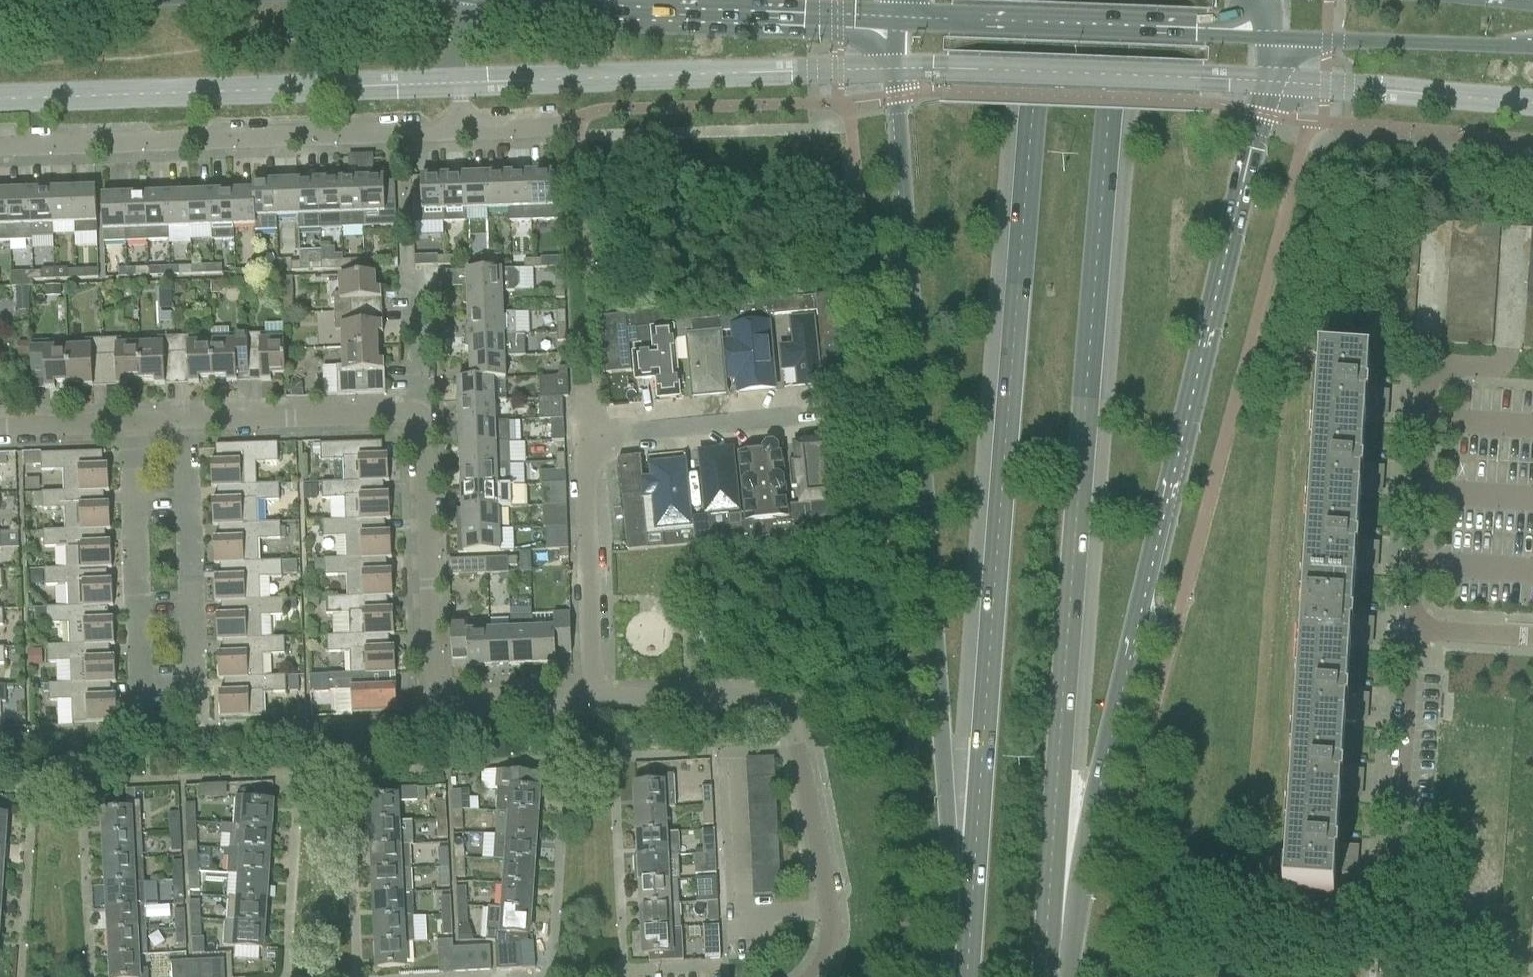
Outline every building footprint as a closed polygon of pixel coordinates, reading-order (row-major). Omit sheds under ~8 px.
[(539,168),(530,169),(532,221),(562,220),(561,172),(542,173),(539,168)] [(508,174),(509,209),(510,222),(532,221),(530,169),(519,169),(517,174),(508,174)] [(466,210),(488,210),(486,170),(476,170),(474,175),(465,176),(466,210)] [(488,210),(509,209),(508,174),(499,174),(496,170),(486,170),(488,210)] [(453,171),(443,172),(443,176),(445,211),(445,223),(467,222),(466,210),(465,176),(456,176),(453,176),(453,171)] [(445,223),(445,211),(443,172),(433,172),(431,177),(421,177),(422,191),(412,191),(414,224),(445,223)] [(349,180),(340,180),(342,229),(363,228),(361,174),(351,175),(349,180)] [(371,174),(361,174),(363,228),(397,227),(395,182),(384,183),(384,178),(374,179),(371,174)] [(306,181),(297,181),(298,216),(299,230),(320,230),(318,176),(308,176),(306,181)] [(328,176),(318,176),(320,230),(342,229),(340,180),(331,180),(328,176)] [(263,183),(254,183),(254,186),(255,226),(256,226),(256,231),(277,230),(276,217),(275,177),(265,178),(263,183)] [(285,177),(275,177),(276,217),(298,216),(297,181),(288,182),(285,177)] [(83,184),(73,185),(75,224),(75,234),(97,233),(96,189),(86,189),(83,184)] [(61,190),(52,190),(53,225),(75,224),(73,185),(63,185),(61,190)] [(18,191),(9,192),(10,242),(32,241),(32,238),(30,191),(30,186),(20,187),(20,191),(18,191)] [(40,186),(30,186),(30,191),(32,238),(53,238),(53,225),(52,190),(43,191),(40,191),(40,186)] [(241,192),(232,192),(234,226),(255,226),(254,186),(244,187),(244,192),(241,192)] [(198,193),(189,193),(190,228),(212,227),(211,188),(201,188),(198,193)] [(221,188),(211,188),(212,227),(212,239),(234,238),(234,226),(232,192),(223,192),(221,188)] [(155,195),(146,195),(148,241),(169,241),(169,229),(168,189),(157,190),(155,195)] [(177,189),(168,189),(169,229),(190,228),(189,193),(180,194),(177,189)] [(126,242),(124,191),(114,191),(112,196),(102,196),(104,243),(126,242)] [(134,191),(124,191),(126,242),(148,241),(146,195),(137,195),(134,191)] [(10,242),(9,192),(0,192),(0,242),(10,242)] [(1396,219),(1395,231),(1420,233),(1421,221),(1396,219)] [(1452,223),(1451,235),(1475,237),(1475,224),(1452,223)] [(1475,224),(1475,237),(1499,238),(1499,226),(1475,224)] [(1395,231),(1394,243),(1419,245),(1420,233),(1395,231)] [(1451,235),(1450,247),(1474,249),(1475,237),(1451,235)] [(1475,237),(1474,249),(1498,250),(1499,238),(1475,237)] [(1394,243),(1394,255),(1418,257),(1419,245),(1394,243)] [(1450,247),(1449,259),(1473,261),(1474,249),(1450,247)] [(1474,249),(1473,261),(1497,262),(1498,250),(1474,249)] [(498,255),(489,256),(490,264),(498,264),(498,255)] [(1394,255),(1393,267),(1417,269),(1418,257),(1394,255)] [(490,264),(489,256),(481,256),(481,265),(490,264)] [(447,266),(446,257),(438,257),(438,266),(447,266)] [(455,257),(446,257),(447,266),(455,266),(455,257)] [(1449,259),(1448,271),(1472,273),(1473,261),(1449,259)] [(364,260),(343,261),(343,270),(365,269),(364,260)] [(373,260),(364,260),(365,269),(373,269),(373,260)] [(533,269),(533,260),(524,261),(525,269),(533,269)] [(541,260),(533,260),(533,269),(542,269),(541,260)] [(343,261),(321,262),(322,271),(343,270),(343,261)] [(1473,261),(1472,273),(1496,274),(1497,262),(1473,261)] [(321,262),(300,263),(300,271),(322,271),(321,262)] [(300,272),(300,263),(292,263),(292,272),(300,272)] [(204,266),(192,267),(192,276),(205,275),(213,275),(212,266),(204,266)] [(222,266),(212,266),(213,275),(221,275),(222,266)] [(161,268),(149,268),(149,277),(162,277),(170,276),(170,267),(161,268)] [(179,267),(170,267),(170,276),(179,276),(192,276),(192,267),(179,267)] [(1393,267),(1392,279),(1417,281),(1417,269),(1393,267)] [(127,278),(127,269),(118,269),(118,278),(127,278)] [(84,271),(76,271),(77,280),(85,279),(98,279),(98,270),(84,271)] [(265,270),(257,270),(257,279),(266,278),(265,273),(265,270)] [(463,284),(463,294),(503,292),(515,292),(521,288),(520,274),(514,270),(467,271),(468,281),(463,284)] [(76,271),(68,271),(68,280),(77,280),(76,271)] [(1448,271),(1448,283),(1471,285),(1472,273),(1448,271)] [(24,272),(11,273),(12,288),(16,288),(29,287),(33,287),(33,281),(33,272),(24,272)] [(42,272),(33,272),(33,281),(42,281),(42,272)] [(1472,273),(1471,285),(1495,286),(1496,274),(1472,273)] [(334,295),(335,313),(382,311),(381,289),(376,289),(375,275),(339,276),(340,294),(334,295)] [(1392,279),(1391,291),(1416,293),(1417,281),(1392,279)] [(565,281),(556,282),(556,290),(565,290),(565,281)] [(222,283),(211,284),(211,294),(217,294),(222,289),(222,283)] [(1448,283),(1447,295),(1471,297),(1471,285),(1448,283)] [(185,285),(174,285),(174,296),(181,295),(185,291),(185,285)] [(1471,285),(1471,297),(1494,298),(1495,286),(1471,285)] [(29,287),(16,288),(16,298),(30,298),(29,287)] [(60,287),(45,287),(45,297),(60,297),(60,287)] [(565,290),(556,290),(556,299),(565,299),(565,290)] [(1391,291),(1390,303),(1415,305),(1416,293),(1391,291)] [(468,307),(469,315),(503,314),(503,292),(463,294),(464,304),(468,307)] [(834,295),(769,301),(770,316),(817,312),(824,377),(843,375),(834,295)] [(1447,295),(1446,307),(1470,309),(1471,297),(1447,295)] [(1471,297),(1470,309),(1494,310),(1494,298),(1471,297)] [(293,299),(282,299),(282,315),(284,315),(293,314),(293,299)] [(769,301),(721,306),(723,328),(732,328),(732,329),(769,326),(771,325),(770,316),(769,301)] [(1390,303),(1389,315),(1414,317),(1415,305),(1390,303)] [(689,309),(672,311),(673,326),(674,338),(675,340),(687,339),(687,337),(720,334),(723,334),(723,328),(721,306),(720,306),(689,309)] [(1446,307),(1445,319),(1469,321),(1470,309),(1446,307)] [(1470,309),(1469,321),(1493,323),(1494,310),(1470,309)] [(342,331),(342,348),(378,347),(378,333),(383,333),(382,311),(335,313),(335,331),(342,331)] [(672,311),(601,318),(606,374),(631,372),(628,344),(651,342),(650,328),(651,328),(673,326),(672,311)] [(1524,325),(1532,325),(1532,313),(1525,313),(1524,325)] [(284,315),(282,315),(283,331),(294,331),(293,314),(284,315)] [(464,327),(465,337),(504,335),(514,335),(514,314),(503,314),(469,315),(469,324),(464,327)] [(1389,315),(1388,328),(1413,329),(1414,317),(1389,315)] [(1445,319),(1444,331),(1468,333),(1469,321),(1445,319)] [(790,323),(793,349),(781,350),(783,373),(798,371),(801,390),(821,388),(813,320),(790,323)] [(1469,321),(1468,333),(1492,335),(1493,323),(1469,321)] [(566,325),(557,325),(557,333),(566,333),(566,325)] [(1523,337),(1532,337),(1532,325),(1524,325),(1523,337)] [(777,397),(769,331),(734,336),(735,347),(729,348),(734,388),(740,387),(742,401),(777,397)] [(1444,343),(1467,345),(1468,333),(1444,331),(1444,343)] [(566,333),(557,333),(558,342),(566,342),(566,333)] [(1468,333),(1467,345),(1491,347),(1492,335),(1468,333)] [(266,334),(247,335),(248,350),(249,376),(260,376),(260,382),(261,382),(267,382),(271,382),(271,376),(286,376),(285,356),(284,340),(266,341),(266,334)] [(230,342),(212,342),(213,378),(227,378),(227,383),(237,383),(237,377),(249,376),(248,350),(247,335),(229,336),(230,342)] [(504,335),(465,337),(465,347),(470,347),(470,358),(505,357),(526,356),(525,335),(514,335),(504,335)] [(723,336),(690,339),(697,402),(729,399),(723,336)] [(158,344),(140,345),(141,381),(155,380),(155,386),(177,385),(175,337),(157,338),(158,344)] [(194,337),(175,337),(177,385),(199,384),(199,379),(213,378),(212,342),(194,343),(194,337)] [(1523,337),(1523,349),(1532,350),(1532,337),(1523,337)] [(122,339),(104,340),(105,388),(127,387),(127,381),(141,381),(140,345),(122,345),(122,339)] [(86,347),(68,347),(69,383),(83,383),(83,388),(105,388),(104,340),(86,341),(86,347)] [(672,340),(652,342),(653,360),(632,362),(634,381),(655,379),(657,402),(677,400),(672,340)] [(69,383),(68,347),(50,348),(50,342),(31,342),(33,390),(55,389),(55,384),(69,383)] [(29,343),(17,343),(18,356),(30,356),(29,343)] [(378,347),(342,348),(343,366),(337,367),(338,396),(386,394),(384,361),(379,361),(378,347)] [(471,370),(466,370),(466,380),(494,379),(506,379),(505,357),(470,358),(471,370)] [(1319,364),(1314,440),(1364,443),(1365,420),(1372,415),(1368,410),(1369,400),(1377,401),(1378,391),(1367,390),(1369,367),(1370,367),(1370,366),(1319,362),(1319,364)] [(559,368),(559,377),(568,376),(567,368),(559,368)] [(568,376),(559,377),(539,377),(540,399),(563,398),(568,398),(568,376)] [(466,380),(458,381),(459,402),(495,401),(494,379),(466,380)] [(301,385),(291,385),(292,396),(302,395),(301,385)] [(539,399),(539,420),(550,420),(563,419),(563,398),(540,399),(539,399)] [(459,402),(460,424),(495,422),(495,401),(459,402)] [(563,419),(550,420),(551,442),(564,441),(564,428),(563,419)] [(460,424),(460,445),(507,443),(507,422),(495,422),(460,424)] [(1362,466),(1364,443),(1314,440),(1309,516),(1359,519),(1360,495),(1367,491),(1363,485),(1364,476),(1372,476),(1373,467),(1362,466)] [(216,461),(211,462),(212,487),(217,487),(224,487),(257,486),(257,485),(256,464),(278,463),(278,446),(278,443),(216,446),(216,447),(222,447),(223,461),(216,461)] [(382,443),(320,445),(321,462),(333,461),(334,483),(344,483),(377,482),(384,481),(389,481),(388,456),(383,456),(376,456),(376,444),(382,444),(382,443)] [(508,465),(507,443),(460,445),(461,467),(508,465)] [(320,445),(312,445),(312,456),(321,455),(320,445)] [(828,445),(794,449),(799,503),(833,500),(828,445)] [(775,451),(750,453),(755,507),(779,504),(775,451)] [(102,452),(41,455),(41,471),(64,471),(64,492),(64,493),(97,492),(104,491),(109,491),(108,465),(103,466),(96,466),(96,454),(102,454),(102,452)] [(730,454),(698,457),(704,515),(736,512),(730,454)] [(556,455),(556,463),(565,462),(564,455),(556,455)] [(835,501),(788,505),(789,517),(789,521),(791,535),(859,529),(859,528),(852,456),(831,457),(835,501)] [(639,457),(618,459),(618,464),(619,466),(626,539),(627,551),(627,552),(627,551),(695,545),(693,530),(657,533),(653,496),(644,497),(639,457)] [(685,460),(651,463),(657,531),(692,528),(685,460)] [(565,462),(556,463),(556,472),(565,471),(565,462)] [(508,465),(461,467),(462,489),(510,486),(524,486),(524,464),(509,465),(508,465)] [(334,483),(322,484),(322,500),(345,499),(346,521),(379,520),(385,520),(390,520),(389,494),(384,494),(378,494),(377,482),(344,483),(334,483)] [(541,485),(542,507),(566,506),(565,484),(541,485)] [(218,500),(213,500),(213,526),(219,526),(225,525),(258,524),(257,502),(280,501),(279,485),(257,486),(224,487),(224,500),(218,500)] [(510,486),(462,489),(463,510),(498,509),(511,508),(528,507),(527,487),(510,487),(510,486)] [(317,487),(304,488),(305,500),(317,499),(317,487)] [(64,493),(42,493),(42,494),(43,508),(43,510),(65,509),(66,530),(66,531),(99,530),(105,530),(110,530),(109,504),(104,504),(98,504),(97,492),(64,493)] [(42,494),(34,495),(35,508),(43,508),(42,494)] [(542,507),(543,528),(567,528),(566,506),(542,507)] [(457,526),(463,526),(463,532),(499,530),(498,509),(463,510),(456,510),(457,526)] [(705,516),(692,518),(693,523),(693,530),(695,545),(696,545),(712,543),(743,540),(741,517),(741,513),(710,516),(705,516)] [(746,516),(741,517),(743,540),(788,536),(791,535),(789,521),(789,517),(787,517),(787,521),(747,525),(746,516)] [(1359,519),(1309,516),(1304,592),(1354,595),(1355,571),(1362,567),(1358,561),(1359,552),(1367,552),(1368,543),(1357,543),(1359,519)] [(346,521),(323,522),(324,538),(335,538),(336,560),(347,560),(380,558),(386,558),(391,558),(391,532),(385,532),(379,533),(379,520),(346,521)] [(219,538),(214,538),(215,564),(220,564),(227,564),(260,563),(260,562),(259,540),(281,540),(281,538),(281,528),(281,524),(258,524),(225,525),(226,538),(219,538)] [(546,551),(559,550),(568,550),(567,528),(543,528),(543,529),(545,529),(546,551)] [(66,531),(43,532),(44,548),(66,547),(67,569),(100,568),(107,568),(112,568),(111,542),(106,542),(99,543),(99,530),(66,531)] [(463,532),(463,538),(457,538),(458,554),(500,553),(499,530),(463,532)] [(568,550),(559,550),(559,559),(568,559),(568,550)] [(530,552),(520,552),(520,561),(530,561),(530,552)] [(336,560),(324,560),(325,577),(348,576),(348,597),(348,598),(381,597),(388,597),(393,597),(392,571),(387,571),(380,571),(380,558),(347,560),(336,560)] [(487,559),(487,575),(500,575),(509,574),(509,567),(508,558),(487,559)] [(517,558),(508,558),(509,567),(517,567),(517,558)] [(487,575),(487,559),(448,561),(449,577),(487,575)] [(221,577),(215,577),(216,603),(222,602),(228,602),(261,601),(261,600),(260,579),(283,578),(282,575),(297,574),(297,561),(282,562),(260,563),(227,564),(227,576),(221,577)] [(324,561),(315,561),(315,573),(324,573),(324,561)] [(67,569),(45,570),(45,586),(68,586),(69,607),(69,608),(101,607),(108,606),(113,606),(112,581),(107,581),(101,581),(100,568),(67,569)] [(42,573),(30,573),(30,580),(35,585),(43,584),(42,573)] [(1354,595),(1304,592),(1298,668),(1349,671),(1350,646),(1357,642),(1353,637),(1354,628),(1362,628),(1363,619),(1352,618),(1354,595)] [(348,598),(326,599),(326,615),(332,615),(349,614),(350,636),(383,635),(389,635),(394,635),(393,609),(388,609),(382,609),(381,597),(348,598)] [(222,615),(217,615),(218,641),(223,641),(229,640),(262,639),(262,617),(284,616),(284,610),(296,610),(295,600),(283,600),(261,601),(228,602),(228,615),(222,615)] [(69,608),(46,609),(46,610),(47,622),(47,625),(69,624),(70,646),(103,645),(109,645),(114,645),(114,619),(108,619),(102,619),(101,607),(69,608)] [(46,610),(34,611),(35,622),(47,622),(46,610)] [(555,629),(532,630),(534,665),(556,665),(556,654),(571,654),(570,614),(554,615),(555,629)] [(510,616),(511,630),(512,666),(534,665),(532,616),(510,616)] [(467,621),(450,621),(452,653),(452,668),(468,667),(468,668),(491,667),(489,631),(487,631),(467,632),(467,621)] [(511,630),(489,631),(491,667),(512,666),(511,630)] [(333,637),(327,637),(328,653),(350,653),(351,674),(351,675),(396,673),(395,647),(389,648),(383,648),(383,635),(350,636),(333,637)] [(223,653),(218,653),(219,679),(224,679),(231,679),(264,678),(264,677),(263,655),(285,655),(285,639),(262,639),(229,640),(230,653),(223,653)] [(70,646),(47,647),(48,663),(70,662),(71,685),(104,684),(116,684),(115,657),(110,657),(103,658),(103,645),(70,646)] [(41,650),(29,651),(29,666),(42,666),(41,650)] [(1344,747),(1345,727),(1345,722),(1347,695),(1348,686),(1349,671),(1298,668),(1293,744),(1344,747)] [(329,676),(310,676),(310,692),(329,692),(335,692),(336,717),(352,716),(352,714),(397,712),(396,686),(396,674),(396,673),(351,675),(329,676)] [(225,692),(219,692),(221,718),(265,717),(264,694),(287,693),(286,677),(264,678),(231,679),(231,691),(225,692)] [(71,685),(49,685),(49,702),(57,701),(58,701),(59,727),(73,726),(73,724),(117,722),(116,696),(105,696),(104,684),(71,685)] [(1358,695),(1347,695),(1345,722),(1356,723),(1357,715),(1358,695)] [(1344,747),(1293,744),(1288,820),(1339,823),(1340,798),(1346,794),(1343,789),(1344,779),(1352,780),(1353,771),(1342,770),(1344,747)] [(746,759),(747,779),(775,777),(774,758),(746,759)] [(498,770),(496,811),(537,814),(540,773),(498,770)] [(636,784),(637,809),(675,807),(673,775),(658,775),(658,783),(636,784)] [(747,779),(748,794),(776,793),(775,777),(747,779)] [(702,786),(703,805),(708,804),(708,807),(713,806),(712,786),(702,786)] [(370,799),(371,824),(398,822),(397,803),(417,802),(417,788),(392,790),(393,798),(370,799)] [(125,810),(103,811),(104,836),(141,834),(140,802),(135,802),(135,790),(125,790),(126,802),(125,803),(125,810)] [(468,791),(452,792),(452,808),(458,808),(458,811),(462,811),(469,810),(468,791)] [(748,794),(749,809),(777,807),(776,793),(748,794)] [(235,797),(234,826),(270,828),(271,802),(249,801),(249,797),(235,797)] [(446,801),(436,801),(437,818),(442,817),(442,819),(447,819),(446,801)] [(184,804),(185,822),(190,821),(190,825),(196,825),(194,804),(184,804)] [(708,804),(703,805),(704,825),(714,824),(713,806),(708,807),(708,804)] [(637,809),(638,833),(665,832),(664,808),(675,808),(675,807),(637,809)] [(749,809),(749,823),(777,822),(777,807),(749,809)] [(458,808),(452,808),(454,829),(454,830),(463,830),(462,811),(458,811),(458,808)] [(496,811),(494,835),(535,838),(537,814),(496,811)] [(169,814),(170,831),(175,831),(175,835),(180,835),(179,813),(169,814)] [(442,817),(437,818),(438,839),(448,838),(447,819),(442,819),(442,817)] [(1339,823),(1288,820),(1283,896),(1334,899),(1334,898),(1335,874),(1341,870),(1338,864),(1339,855),(1347,856),(1348,847),(1337,846),(1339,823)] [(190,821),(185,822),(186,843),(196,843),(196,825),(190,825),(190,821)] [(398,822),(371,824),(372,848),(410,846),(413,846),(412,822),(398,822)] [(749,823),(750,837),(778,836),(777,822),(749,823)] [(222,825),(221,835),(232,836),(231,849),(268,852),(268,851),(270,828),(234,826),(222,825)] [(704,850),(704,855),(715,854),(714,828),(704,828),(704,850)] [(175,831),(170,831),(171,852),(180,852),(180,835),(175,835),(175,831)] [(633,857),(633,858),(666,856),(678,856),(677,832),(665,832),(638,833),(639,857),(633,857)] [(141,834),(104,836),(105,860),(135,859),(143,858),(141,834)] [(492,859),(507,860),(534,862),(535,838),(494,835),(492,859)] [(779,850),(778,836),(750,837),(751,852),(779,850)] [(463,840),(454,840),(455,856),(460,856),(460,859),(464,858),(463,840)] [(410,846),(372,848),(373,872),(411,870),(410,846)] [(224,850),(224,858),(228,858),(227,874),(228,875),(238,875),(266,877),(267,875),(268,852),(231,849),(229,849),(229,850),(224,850)] [(448,849),(439,849),(440,866),(444,865),(445,868),(449,867),(448,849)] [(779,865),(779,850),(751,852),(752,866),(779,865)] [(187,853),(188,869),(193,869),(193,873),(198,873),(198,871),(198,853),(187,853)] [(697,855),(693,855),(694,874),(716,873),(715,854),(704,855),(697,855)] [(460,856),(455,856),(456,878),(465,878),(464,858),(460,859),(460,856)] [(639,858),(634,858),(636,882),(640,882),(667,880),(666,856),(639,858)] [(135,859),(105,860),(106,884),(144,882),(143,858),(135,859)] [(507,860),(505,884),(532,886),(534,862),(507,860)] [(171,862),(172,879),(177,879),(177,883),(182,882),(181,862),(171,862)] [(444,865),(440,866),(441,887),(449,887),(450,887),(449,867),(445,868),(444,865)] [(752,866),(752,880),(780,879),(779,865),(752,866)] [(193,869),(188,869),(189,892),(200,892),(198,871),(198,873),(193,873),(193,869)] [(411,870),(373,872),(375,896),(402,895),(412,894),(411,870)] [(238,875),(236,898),(265,900),(265,899),(266,877),(238,875)] [(177,879),(172,879),(173,901),(183,900),(182,882),(177,883),(177,879)] [(780,879),(752,880),(753,896),(781,894),(780,879)] [(667,880),(640,882),(642,906),(669,904),(678,904),(677,880),(667,880)] [(144,882),(106,884),(108,909),(137,907),(145,907),(147,907),(157,906),(156,883),(146,884),(144,884),(144,882)] [(696,903),(708,903),(717,902),(716,883),(695,884),(696,903)] [(505,884),(504,909),(530,910),(532,886),(505,884)] [(466,888),(456,889),(457,905),(462,904),(462,907),(467,907),(466,888)] [(402,895),(375,896),(376,920),(413,919),(412,894),(402,895)] [(229,898),(227,922),(263,925),(263,924),(265,900),(236,898),(229,898)] [(450,898),(441,898),(442,915),(446,914),(446,916),(451,916),(450,898)] [(189,901),(190,918),(195,918),(196,922),(201,922),(200,901),(189,901)] [(717,902),(708,903),(709,922),(718,922),(717,902)] [(462,904),(457,905),(458,927),(467,926),(467,907),(462,907),(462,904)] [(642,906),(643,930),(681,928),(679,904),(669,904),(642,906)] [(137,907),(108,909),(109,933),(138,931),(146,931),(145,907),(137,907)] [(486,940),(486,942),(495,942),(496,971),(522,970),(522,969),(521,944),(527,943),(528,935),(529,935),(530,910),(504,909),(488,908),(486,940)] [(174,911),(174,927),(180,927),(180,931),(185,931),(183,911),(174,911)] [(446,914),(442,915),(443,936),(452,936),(451,916),(446,916),(446,914)] [(195,918),(190,918),(191,940),(202,940),(201,922),(196,922),(195,918)] [(413,919),(376,920),(377,945),(404,943),(410,943),(414,943),(413,919)] [(225,922),(223,947),(229,948),(262,950),(262,948),(263,925),(227,922),(225,922)] [(180,927),(174,927),(176,949),(185,949),(185,931),(180,931),(180,927)] [(681,928),(643,930),(644,955),(649,955),(650,963),(659,963),(682,961),(681,941),(681,928)] [(138,931),(109,933),(110,957),(139,956),(147,955),(146,931),(138,931)] [(452,941),(438,941),(438,948),(438,949),(451,948),(453,948),(452,941)] [(719,941),(704,942),(705,960),(705,961),(720,960),(719,941)] [(404,943),(377,945),(378,970),(405,968),(404,943)] [(477,947),(464,948),(465,972),(478,971),(477,947)] [(490,947),(477,947),(478,971),(491,971),(490,947)] [(451,948),(438,949),(439,973),(452,972),(451,948)] [(453,948),(451,948),(452,972),(465,972),(464,948),(453,948)] [(110,957),(111,976),(148,976),(148,970),(140,970),(139,956),(110,957)] [(210,961),(211,976),(224,976),(223,960),(210,961)] [(197,962),(198,976),(211,976),(210,961),(197,962)] [(171,963),(172,976),(185,976),(184,962),(171,963)] [(184,962),(185,976),(198,976),(197,962),(186,962),(184,962)]
